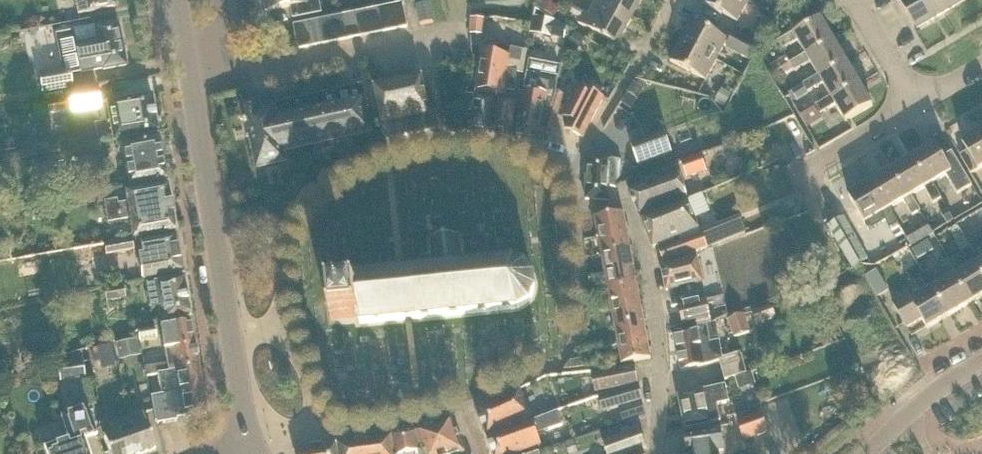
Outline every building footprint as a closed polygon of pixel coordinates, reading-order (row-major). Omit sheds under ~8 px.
[(115,8),(113,0),(74,0),(77,15),(115,8)] [(319,5),(318,0),(263,0),(266,12),(290,7),(292,19),(321,13),(319,5)] [(535,8),(545,14),(552,0),(540,0),(535,8)] [(597,2),(631,21),(643,0),(598,0),(597,2)] [(702,5),(737,24),(749,4),(742,0),(705,0),(702,5)] [(935,0),(900,0),(917,29),(943,14),(935,0)] [(966,0),(935,0),(943,14),(966,0)] [(618,46),(631,21),(597,2),(589,16),(584,14),(578,25),(618,46)] [(396,30),(407,28),(403,4),(391,7),(396,30)] [(429,4),(417,7),(421,25),(433,23),(429,4)] [(396,30),(391,7),(379,9),(384,33),(396,30)] [(372,35),(384,33),(379,9),(367,12),(372,35)] [(367,12),(356,14),(360,38),(372,35),(367,12)] [(360,38),(356,14),(343,16),(348,40),(360,38)] [(348,40),(343,16),(331,19),(336,42),(348,40)] [(530,34),(564,41),(566,28),(554,22),(533,17),(530,34)] [(336,42),(331,19),(319,21),(324,45),(336,42)] [(484,21),(472,20),(471,36),(483,37),(484,21)] [(793,33),(777,43),(782,51),(797,42),(805,55),(832,39),(821,20),(795,36),(793,33)] [(324,45),(319,21),(307,24),(311,47),(324,45)] [(693,22),(682,42),(717,62),(728,41),(693,22)] [(748,40),(760,45),(769,28),(757,22),(748,40)] [(86,29),(71,32),(74,45),(79,75),(90,73),(126,66),(117,24),(86,29)] [(311,47),(307,24),(294,26),(299,50),(311,47)] [(573,36),(567,46),(577,52),(584,42),(585,40),(575,33),(573,36)] [(726,50),(751,63),(759,47),(735,34),(726,50)] [(805,55),(790,64),(781,69),(786,77),(810,63),(818,76),(845,60),(832,39),(805,55)] [(717,62),(682,42),(671,63),(705,82),(717,62)] [(499,48),(499,52),(498,56),(482,53),(475,95),(503,100),(504,92),(514,93),(518,73),(508,71),(510,54),(511,49),(499,48)] [(845,60),(818,76),(802,85),(804,88),(807,93),(822,84),(830,98),(858,82),(845,60)] [(525,91),(517,135),(540,139),(542,129),(554,132),(554,130),(558,114),(559,111),(562,100),(563,95),(556,94),(558,81),(559,77),(561,67),(559,67),(530,61),(525,91)] [(68,69),(38,74),(41,94),(71,89),(71,88),(68,70),(68,69)] [(375,87),(385,140),(439,129),(436,114),(429,115),(427,101),(425,91),(422,78),(375,87)] [(830,98),(815,107),(820,115),(835,106),(845,122),(872,106),(858,82),(830,98)] [(802,85),(791,92),(797,102),(808,95),(807,93),(804,88),(802,85)] [(577,90),(574,95),(563,117),(570,121),(565,129),(583,138),(599,107),(603,98),(582,88),(579,86),(577,90)] [(88,114),(85,88),(67,91),(71,116),(88,114)] [(256,103),(243,106),(249,138),(252,137),(259,168),(283,162),(281,152),(370,132),(364,107),(366,106),(362,88),(258,110),(256,103)] [(721,90),(715,101),(725,106),(731,96),(721,90)] [(47,116),(66,112),(64,101),(63,101),(61,93),(45,96),(45,98),(47,104),(45,104),(47,116)] [(112,140),(129,137),(158,132),(151,95),(110,102),(113,121),(109,122),(112,140)] [(463,112),(472,114),(470,126),(491,130),(497,100),(476,96),(466,95),(463,112)] [(499,100),(493,130),(511,134),(517,104),(499,100)] [(822,122),(814,108),(800,117),(808,130),(822,122)] [(962,143),(968,153),(979,171),(981,169),(981,132),(962,143)] [(665,134),(631,146),(638,167),(672,154),(665,134)] [(159,138),(120,145),(123,162),(127,187),(166,180),(159,138)] [(85,159),(101,157),(99,144),(83,146),(81,147),(82,159),(85,159)] [(935,146),(913,158),(929,186),(933,184),(947,176),(958,194),(971,187),(951,153),(943,158),(935,146)] [(968,153),(960,157),(964,165),(971,176),(979,171),(968,153)] [(706,172),(700,157),(686,162),(687,167),(683,168),(687,179),(706,172)] [(933,184),(929,186),(913,158),(892,171),(908,198),(912,196),(925,188),(934,203),(942,198),(933,184)] [(585,201),(608,202),(609,188),(615,188),(619,181),(620,161),(587,160),(585,201)] [(628,191),(639,215),(678,199),(687,195),(676,168),(640,181),(641,185),(628,191)] [(871,184),(887,211),(890,209),(904,201),(913,216),(921,211),(912,196),(908,198),(892,171),(871,184)] [(887,211),(871,184),(871,183),(849,196),(869,231),(886,221),(890,229),(899,224),(890,209),(887,211)] [(116,202),(105,204),(109,223),(129,219),(133,238),(133,240),(175,232),(167,185),(125,193),(127,205),(117,207),(116,202)] [(687,198),(640,218),(653,248),(679,237),(681,242),(659,250),(665,265),(685,257),(717,245),(731,239),(726,226),(712,231),(711,231),(701,235),(699,229),(700,228),(696,219),(688,201),(687,198)] [(47,203),(49,214),(59,212),(57,201),(47,203)] [(951,220),(945,211),(937,216),(944,226),(948,224),(947,223),(951,220)] [(623,214),(595,218),(599,237),(627,232),(623,214)] [(830,226),(827,228),(851,270),(857,267),(869,260),(852,231),(844,217),(843,218),(830,226)] [(928,228),(907,240),(911,248),(933,235),(928,228)] [(627,232),(599,237),(602,255),(630,250),(627,232)] [(182,273),(175,236),(140,242),(142,257),(137,258),(141,280),(157,277),(182,273)] [(359,322),(358,323),(358,325),(515,310),(521,308),(525,306),(528,303),(531,299),(533,296),(534,293),(535,290),(535,284),(534,281),(533,278),(531,273),(529,271),(527,269),(524,267),(519,264),(515,264),(509,263),(506,263),(496,264),(463,267),(460,237),(430,240),(432,257),(421,258),(422,271),(353,278),(354,284),(355,284),(355,290),(358,290),(361,316),(358,317),(359,322)] [(102,245),(104,256),(133,251),(131,239),(102,245)] [(927,244),(912,252),(917,262),(933,253),(927,244)] [(971,266),(957,274),(955,276),(971,304),(981,297),(981,274),(976,264),(979,262),(970,246),(962,251),(971,266)] [(630,250),(602,255),(605,273),(633,268),(630,250)] [(77,270),(93,267),(89,253),(73,257),(77,270)] [(689,295),(687,286),(703,283),(697,254),(685,257),(685,261),(661,266),(666,291),(668,291),(670,300),(689,295)] [(941,264),(949,279),(936,287),(933,289),(949,316),(971,304),(955,276),(957,274),(948,259),(945,254),(937,258),(941,264)] [(633,268),(605,273),(609,292),(637,286),(633,268)] [(927,272),(919,276),(928,292),(912,301),(908,294),(892,304),(906,328),(921,319),(927,329),(949,316),(933,289),(936,287),(927,272)] [(189,316),(183,277),(147,283),(151,308),(159,307),(161,321),(189,316)] [(877,298),(888,292),(882,282),(871,288),(877,298)] [(355,284),(354,284),(354,290),(328,292),(331,320),(357,318),(358,323),(359,322),(358,317),(361,316),(358,290),(355,290),(355,284)] [(125,299),(123,286),(103,290),(105,303),(125,299)] [(637,286),(609,292),(612,309),(640,304),(637,286)] [(689,295),(670,300),(672,308),(679,307),(684,329),(711,323),(705,293),(705,292),(689,295)] [(640,304),(612,309),(619,345),(647,340),(643,322),(640,304)] [(772,307),(765,309),(768,321),(775,319),(772,307)] [(745,314),(728,320),(734,338),(751,333),(745,314)] [(194,344),(191,322),(160,327),(164,350),(194,344)] [(747,374),(742,357),(741,353),(723,358),(720,345),(720,342),(708,344),(705,326),(675,332),(678,350),(681,370),(712,364),(720,362),(720,365),(725,380),(734,377),(735,378),(747,374)] [(157,340),(154,327),(137,330),(139,343),(157,340)] [(115,345),(118,361),(140,356),(136,340),(115,345)] [(647,340),(619,345),(622,364),(650,359),(647,340)] [(166,364),(144,368),(145,375),(168,371),(168,372),(198,367),(194,344),(164,350),(166,364)] [(92,356),(91,356),(93,366),(99,365),(101,372),(114,369),(109,347),(95,350),(96,355),(92,356)] [(84,380),(80,356),(55,360),(59,384),(84,380)] [(584,369),(583,360),(571,362),(564,371),(584,369)] [(157,376),(161,395),(151,397),(156,424),(176,421),(175,419),(206,414),(198,367),(168,372),(169,374),(157,376)] [(635,367),(593,376),(596,392),(602,391),(603,395),(639,384),(635,367)] [(752,373),(747,374),(735,378),(738,391),(755,386),(755,382),(752,373)] [(603,395),(598,397),(603,413),(618,408),(641,401),(643,401),(639,384),(603,395)] [(725,390),(725,386),(713,389),(679,396),(686,429),(720,422),(716,406),(729,403),(725,390)] [(531,418),(518,390),(475,409),(487,437),(531,418)] [(43,449),(45,453),(88,453),(82,438),(93,434),(85,410),(60,418),(63,428),(67,441),(43,449)] [(557,413),(553,414),(545,417),(487,438),(493,453),(518,453),(541,446),(537,435),(562,426),(557,413)] [(760,414),(737,422),(743,442),(767,434),(760,414)] [(121,422),(128,443),(131,442),(136,453),(141,453),(155,449),(146,423),(145,424),(142,415),(139,415),(121,422)] [(464,452),(452,419),(417,432),(423,453),(459,453),(464,452)] [(109,453),(136,453),(131,442),(128,443),(121,422),(109,426),(111,434),(103,436),(109,453)] [(642,450),(647,448),(640,430),(603,443),(607,453),(632,453),(642,450)] [(723,451),(721,430),(685,435),(688,453),(719,453),(718,453),(717,451),(723,451)] [(417,432),(392,436),(395,453),(423,453),(417,432)] [(340,453),(394,453),(391,436),(338,444),(340,453)] [(576,440),(564,445),(566,452),(578,447),(576,440)] [(336,444),(297,453),(295,453),(338,453),(336,444)]
